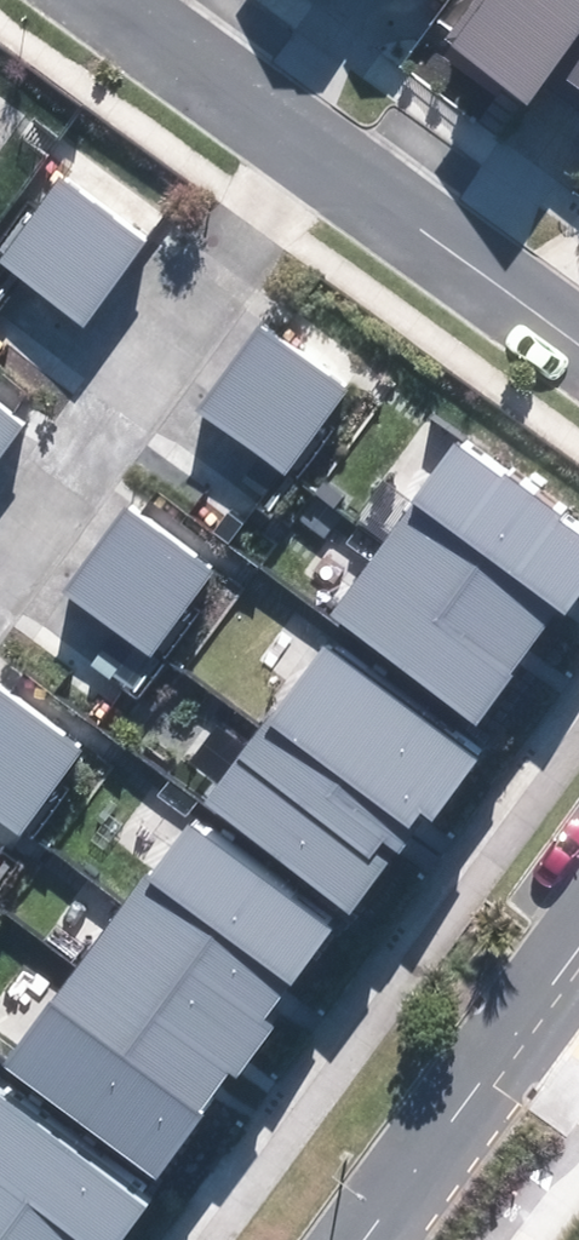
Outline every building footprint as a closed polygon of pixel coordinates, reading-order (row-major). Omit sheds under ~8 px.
[(447,38),(530,96),(551,66),(578,85),(578,0),(474,0),(447,38)] [(60,180),(0,260),(0,267),(83,329),(147,244),(60,180)] [(344,394),(255,328),(196,407),(285,473),(344,394)] [(0,404),(0,458),(26,423),(0,404)] [(453,443),(383,537),(387,540),(533,648),(560,612),(564,614),(578,594),(578,537),(453,443)] [(212,573),(124,509),(61,592),(149,657),(212,573)] [(533,648),(387,540),(329,616),(475,725),(533,648)] [(477,760),(326,647),(270,722),(412,828),(423,813),(432,820),(477,760)] [(0,693),(0,821),(22,837),(83,754),(0,693)] [(407,835),(261,726),(202,804),(349,913),(407,835)] [(331,928),(192,824),(129,908),(268,1012),(331,928)] [(129,908),(123,904),(75,968),(227,1081),(275,1017),(268,1012),(129,908)] [(227,1081),(75,968),(1,1068),(153,1181),(227,1081)] [(146,1205),(0,1096),(0,1239),(120,1239),(146,1205)]
